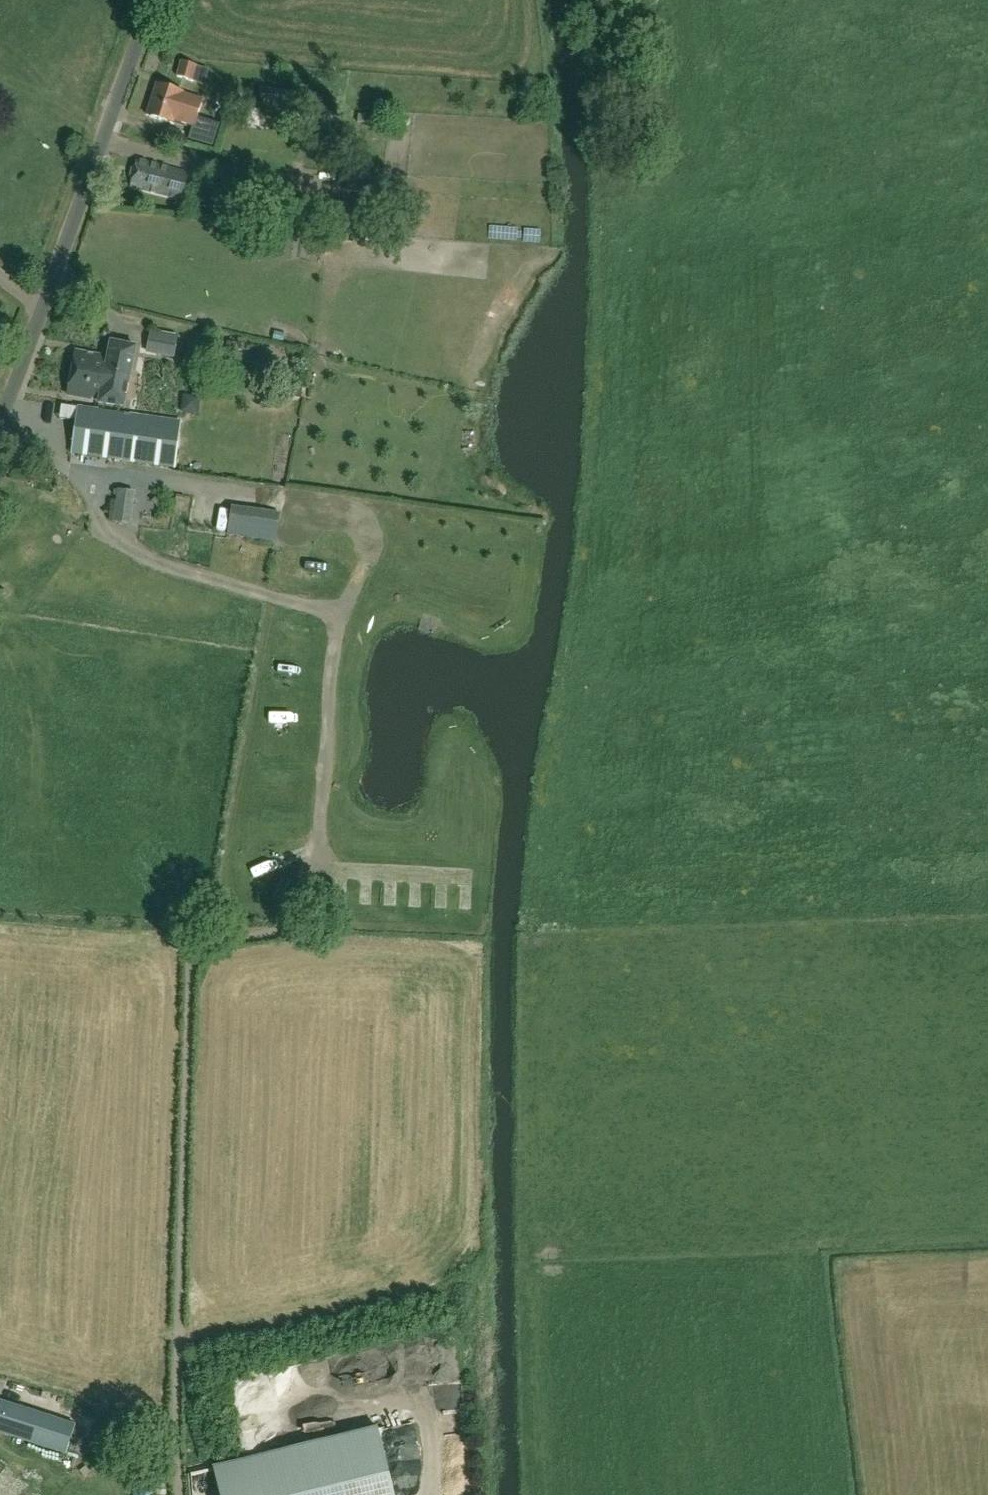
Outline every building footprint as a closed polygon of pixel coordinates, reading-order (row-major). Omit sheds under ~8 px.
[(197,84),(227,91),(232,69),(201,62),(200,65),(179,60),(175,77),(197,82),(197,84)] [(184,94),(158,86),(148,116),(174,125),(175,122),(194,128),(203,102),(184,95),(184,94)] [(214,126),(211,135),(229,141),(232,132),(214,126)] [(172,170),(137,161),(130,189),(182,201),(189,173),(172,170)] [(149,330),(145,353),(173,358),(175,350),(180,351),(182,341),(177,340),(178,335),(161,332),(161,330),(152,329),(152,331),(149,330)] [(123,409),(135,349),(105,344),(102,360),(74,354),(67,398),(97,402),(96,405),(123,409)] [(179,424),(77,409),(71,453),(172,468),(174,453),(179,424)] [(132,510),(134,492),(117,490),(112,522),(120,523),(122,508),(132,510)] [(280,513),(232,507),(227,537),(275,544),(280,513)] [(0,1399),(0,1433),(65,1454),(75,1423),(0,1399)] [(213,1471),(219,1494),(395,1494),(379,1430),(213,1471)] [(438,1446),(412,1450),(413,1462),(439,1458),(438,1446)]
